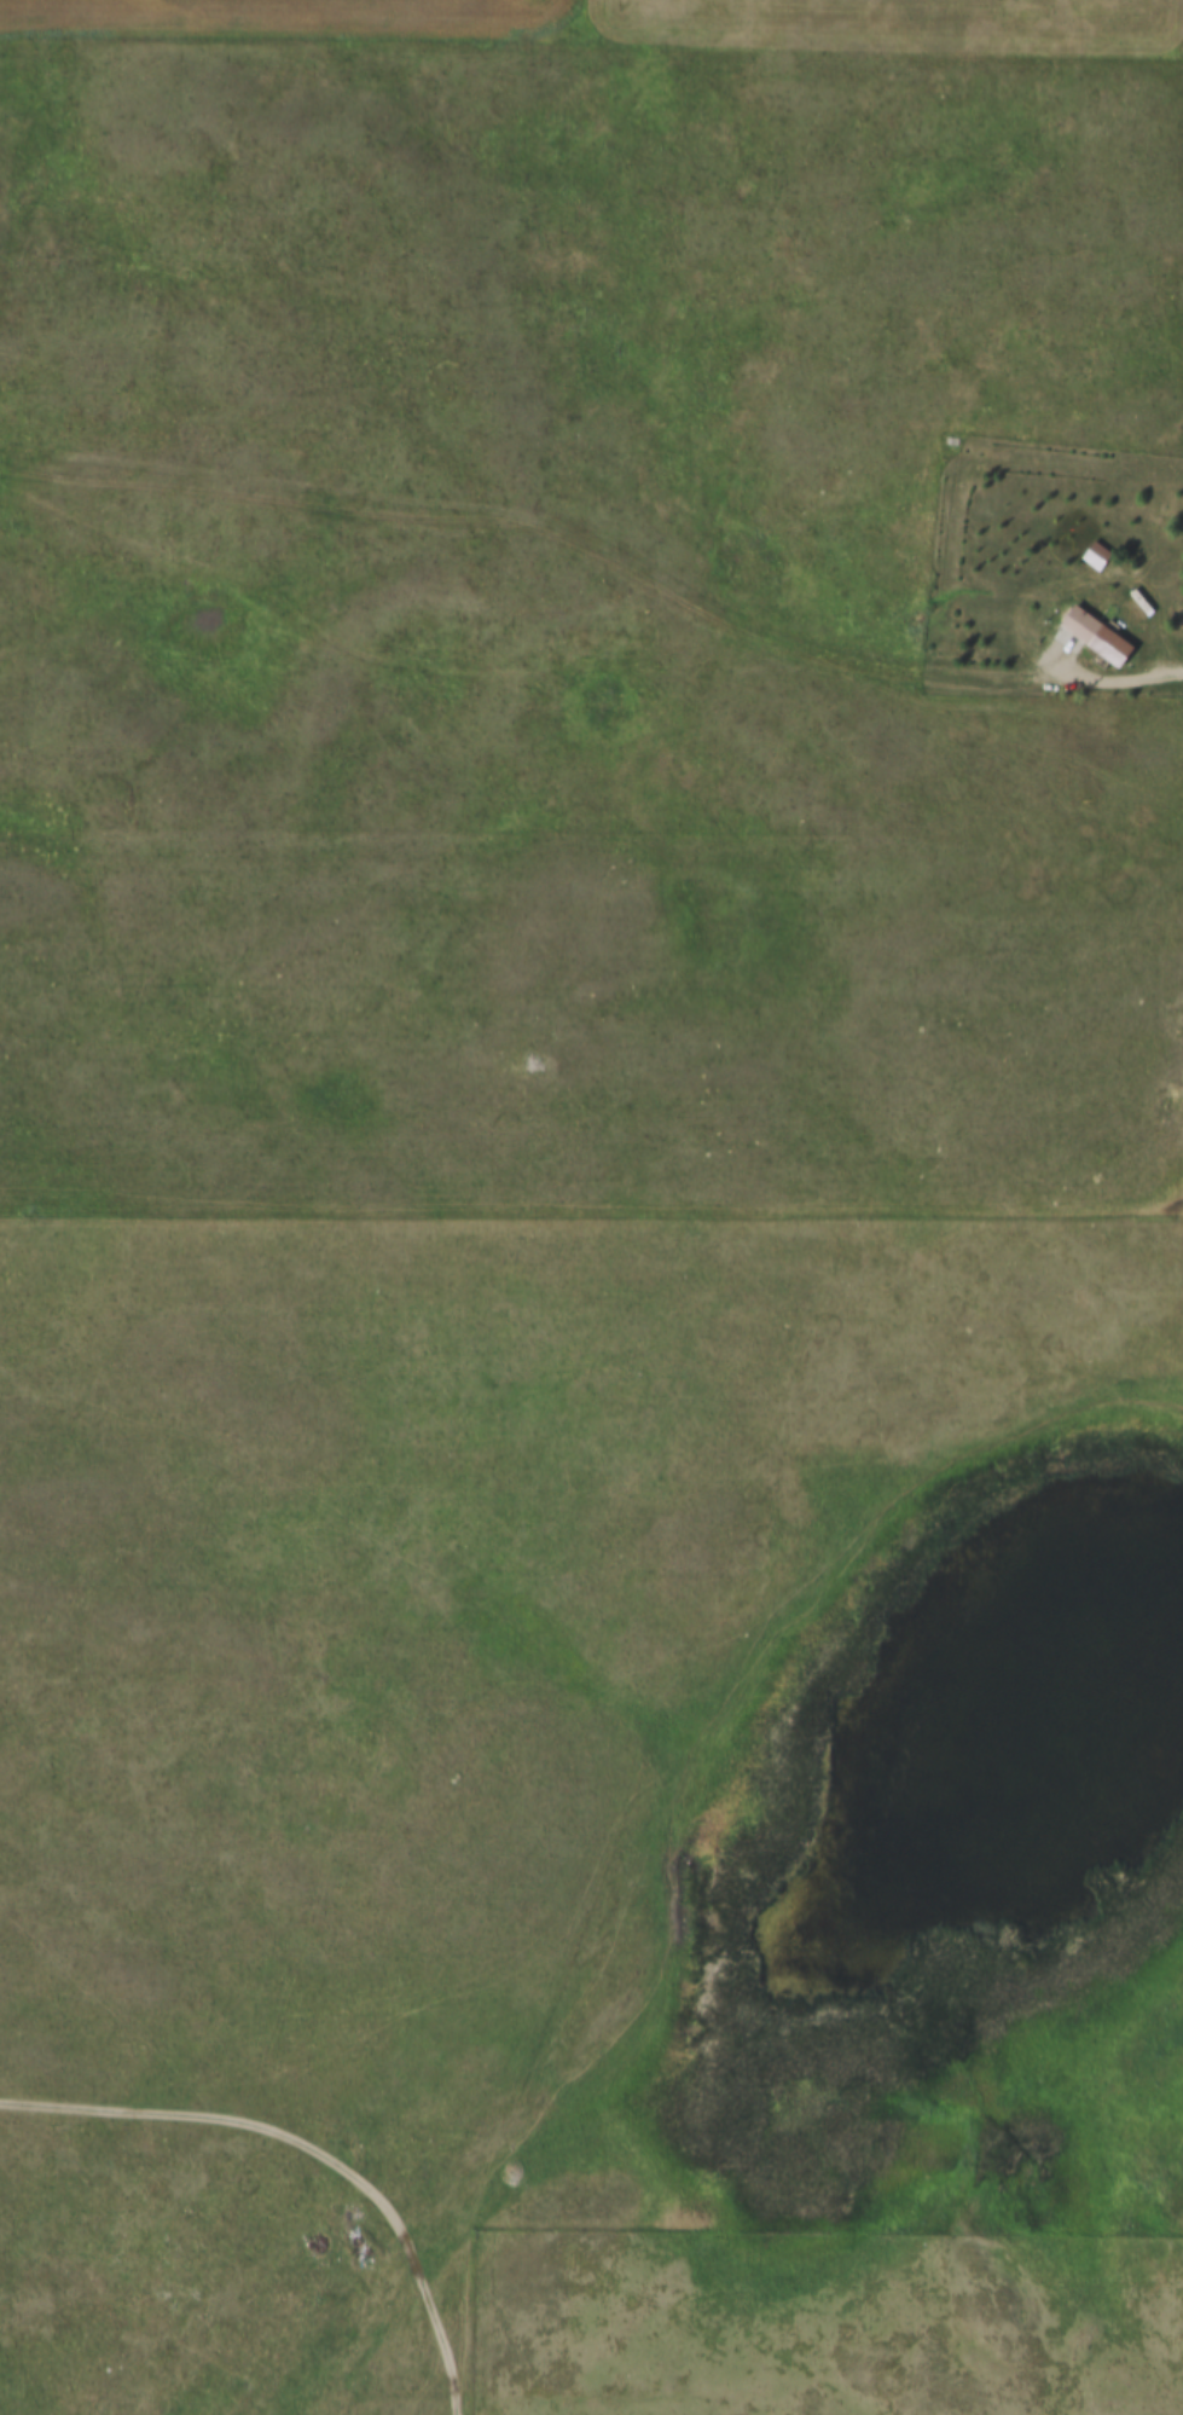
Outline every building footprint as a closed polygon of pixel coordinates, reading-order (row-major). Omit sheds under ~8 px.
[(1113,554),(1096,540),(1082,557),(1100,570),(1113,554)] [(1138,646),(1076,604),(1061,626),(1123,668),(1138,646)]
